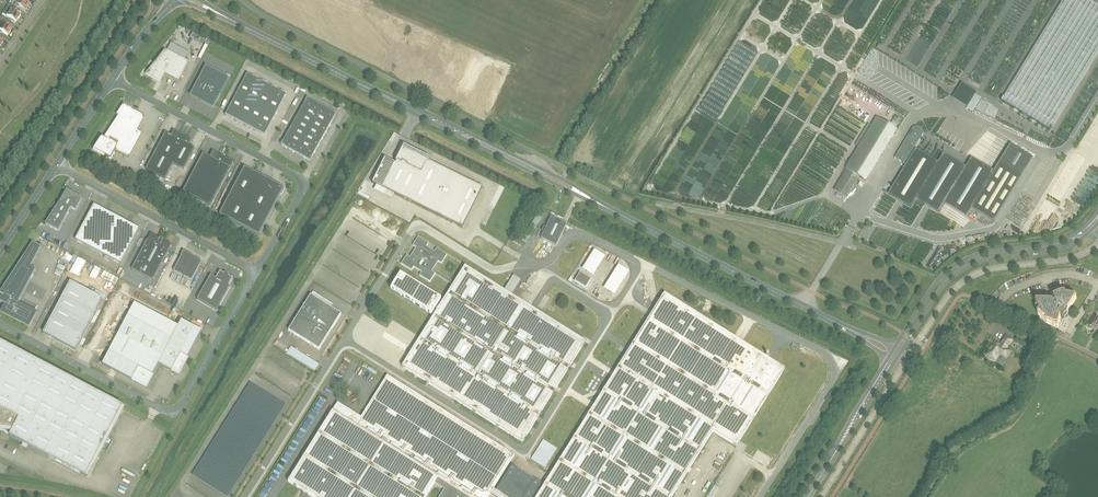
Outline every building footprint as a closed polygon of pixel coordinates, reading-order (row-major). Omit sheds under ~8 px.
[(16,3),(25,9),(29,2),(26,0),(18,0),(16,3)] [(1002,101),(1050,131),(1097,52),(1097,6),(1088,0),(1064,0),(1002,101)] [(19,19),(20,16),(20,15),(13,11),(16,7),(9,3),(5,9),(9,11),(6,16),(11,19),(11,20),(14,22),(15,21),(15,22),(18,18),(19,19)] [(9,34),(9,35),(13,28),(5,24),(7,21),(1,17),(0,20),(0,24),(1,25),(0,26),(0,30),(2,32),(3,31),(8,35),(9,34)] [(155,63),(146,75),(161,83),(164,78),(163,77),(164,74),(179,82),(179,81),(189,63),(165,50),(165,51),(158,64),(155,63)] [(199,101),(213,109),(214,107),(229,78),(206,66),(192,92),(198,95),(196,98),(200,100),(199,101)] [(253,77),(247,74),(225,115),(230,118),(235,120),(235,121),(240,123),(245,125),(244,126),(249,128),(250,128),(254,130),(254,131),(259,133),(265,136),(287,94),(287,95),(287,94),(282,92),(277,90),(277,89),(272,87),(268,85),(268,84),(263,81),(262,82),(258,80),(258,79),(253,76),(253,77)] [(981,98),(976,95),(975,94),(967,108),(968,108),(972,111),(981,98)] [(281,145),(310,161),(336,115),(308,99),(281,145)] [(102,137),(101,139),(95,151),(105,156),(111,159),(113,156),(114,157),(116,154),(114,153),(115,151),(129,159),(142,134),(137,131),(145,117),(132,110),(132,109),(129,107),(129,106),(127,105),(126,106),(124,104),(117,115),(119,116),(104,138),(102,137)] [(896,115),(891,124),(897,128),(902,119),(896,115)] [(847,169),(834,190),(842,195),(846,197),(848,195),(859,177),(866,181),(897,130),(877,117),(872,126),(869,124),(856,145),(859,147),(845,169),(847,169)] [(895,158),(905,164),(923,135),(923,134),(923,133),(923,132),(923,131),(923,130),(922,129),(921,128),(920,128),(920,127),(919,127),(918,127),(917,127),(916,127),(915,127),(914,128),(913,128),(913,129),(912,129),(895,158)] [(146,170),(165,180),(173,164),(184,170),(195,148),(189,145),(192,140),(174,131),(171,136),(166,133),(146,170)] [(966,167),(958,162),(953,159),(944,154),(939,163),(916,149),(889,195),(911,208),(917,199),(939,213),(944,204),(967,217),(972,209),(994,222),(1011,195),(1022,177),(1035,156),(1012,142),(1000,163),(994,172),(972,158),(966,167)] [(385,158),(372,183),(376,185),(383,189),(387,191),(395,194),(396,195),(401,197),(410,202),(462,228),(479,195),(482,188),(429,162),(429,160),(428,160),(428,161),(418,156),(418,155),(414,153),(414,154),(403,149),(397,162),(396,164),(385,158)] [(234,163),(213,152),(210,157),(203,154),(183,192),(211,206),(234,163)] [(245,168),(231,195),(220,215),(239,226),(261,185),(265,179),(245,168)] [(239,226),(259,236),(284,189),(274,184),(271,189),(261,185),(239,226)] [(67,190),(45,224),(59,231),(71,208),(76,210),(82,198),(67,190)] [(140,229),(94,205),(75,240),(121,264),(140,229)] [(567,224),(552,217),(541,239),(556,246),(567,224)] [(132,270),(153,281),(169,251),(168,251),(171,246),(172,246),(150,235),(151,235),(148,241),(147,240),(132,270)] [(438,310),(402,366),(522,442),(585,342),(465,266),(454,283),(433,269),(438,262),(441,264),(447,255),(436,248),(434,251),(427,247),(429,243),(418,237),(413,245),(416,248),(410,257),(407,255),(401,264),(412,270),(414,267),(422,272),(419,275),(430,282),(435,274),(453,285),(440,306),(438,310)] [(174,272),(192,281),(199,267),(202,262),(184,252),(181,257),(174,272)] [(21,261),(0,293),(0,301),(7,305),(6,307),(5,307),(2,312),(29,326),(36,313),(18,303),(36,269),(21,261)] [(229,286),(233,279),(228,277),(229,276),(225,274),(224,274),(220,272),(216,279),(211,276),(197,300),(216,311),(230,287),(229,286)] [(580,272),(574,281),(586,288),(591,279),(580,272)] [(394,283),(391,289),(431,314),(435,308),(438,310),(440,306),(437,305),(441,299),(400,274),(397,279),(394,283)] [(103,299),(94,294),(71,282),(43,333),(76,350),(103,299)] [(713,432),(736,446),(785,369),(664,293),(536,496),(672,496),(713,432)] [(1054,296),(1053,296),(1054,299),(1048,301),(1049,302),(1036,302),(1039,309),(1040,312),(1038,314),(1046,322),(1046,323),(1057,328),(1058,328),(1061,317),(1063,318),(1067,313),(1077,298),(1076,298),(1069,296),(1066,296),(1065,293),(1058,295),(1054,296)] [(319,350),(341,314),(311,295),(288,330),(319,350)] [(159,364),(182,320),(178,326),(135,303),(103,365),(133,380),(146,388),(153,376),(159,364)] [(1089,325),(1095,329),(1097,326),(1097,318),(1094,315),(1089,325)] [(159,364),(172,371),(179,375),(188,358),(202,331),(182,320),(159,364)] [(1010,351),(1007,349),(1012,340),(1006,336),(1000,345),(995,342),(986,355),(988,356),(988,357),(989,357),(989,358),(990,359),(991,359),(992,359),(993,359),(995,360),(999,353),(1006,357),(1010,351)] [(11,435),(10,436),(86,477),(101,449),(107,452),(113,440),(107,437),(123,406),(0,341),(0,429),(11,435)] [(319,364),(291,346),(287,353),(315,370),(319,364)] [(541,484),(512,465),(496,491),(493,489),(515,455),(387,376),(361,417),(338,403),(288,482),(299,489),(310,495),(313,496),(426,496),(435,482),(444,488),(439,496),(488,496),(490,494),(495,496),(533,496),(541,484)] [(286,403),(250,381),(191,474),(228,496),(286,403)]
